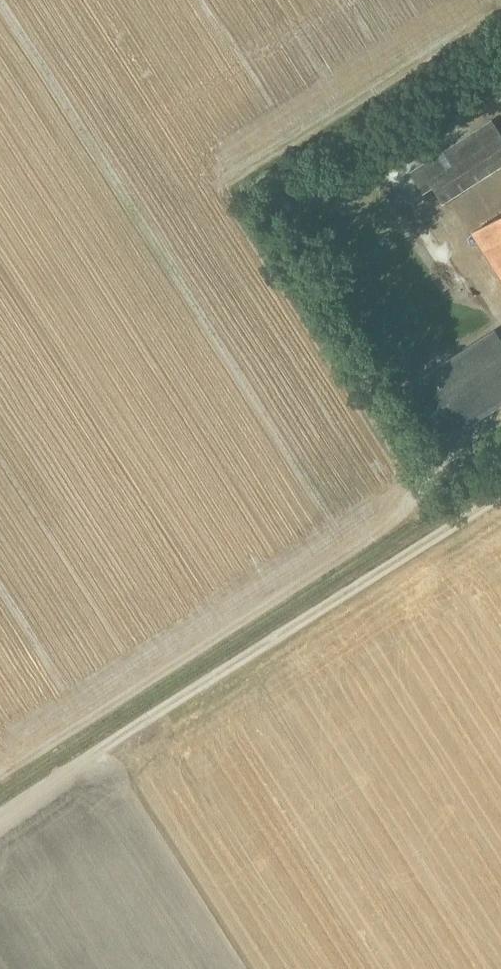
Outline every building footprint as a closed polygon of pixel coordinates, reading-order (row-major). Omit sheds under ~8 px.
[(500,165),(500,134),(491,118),(407,172),(421,194),(431,188),(441,203),(500,165)] [(471,232),(500,278),(500,213),(471,232)] [(500,403),(500,339),(494,328),(404,386),(440,442),(500,403)]
